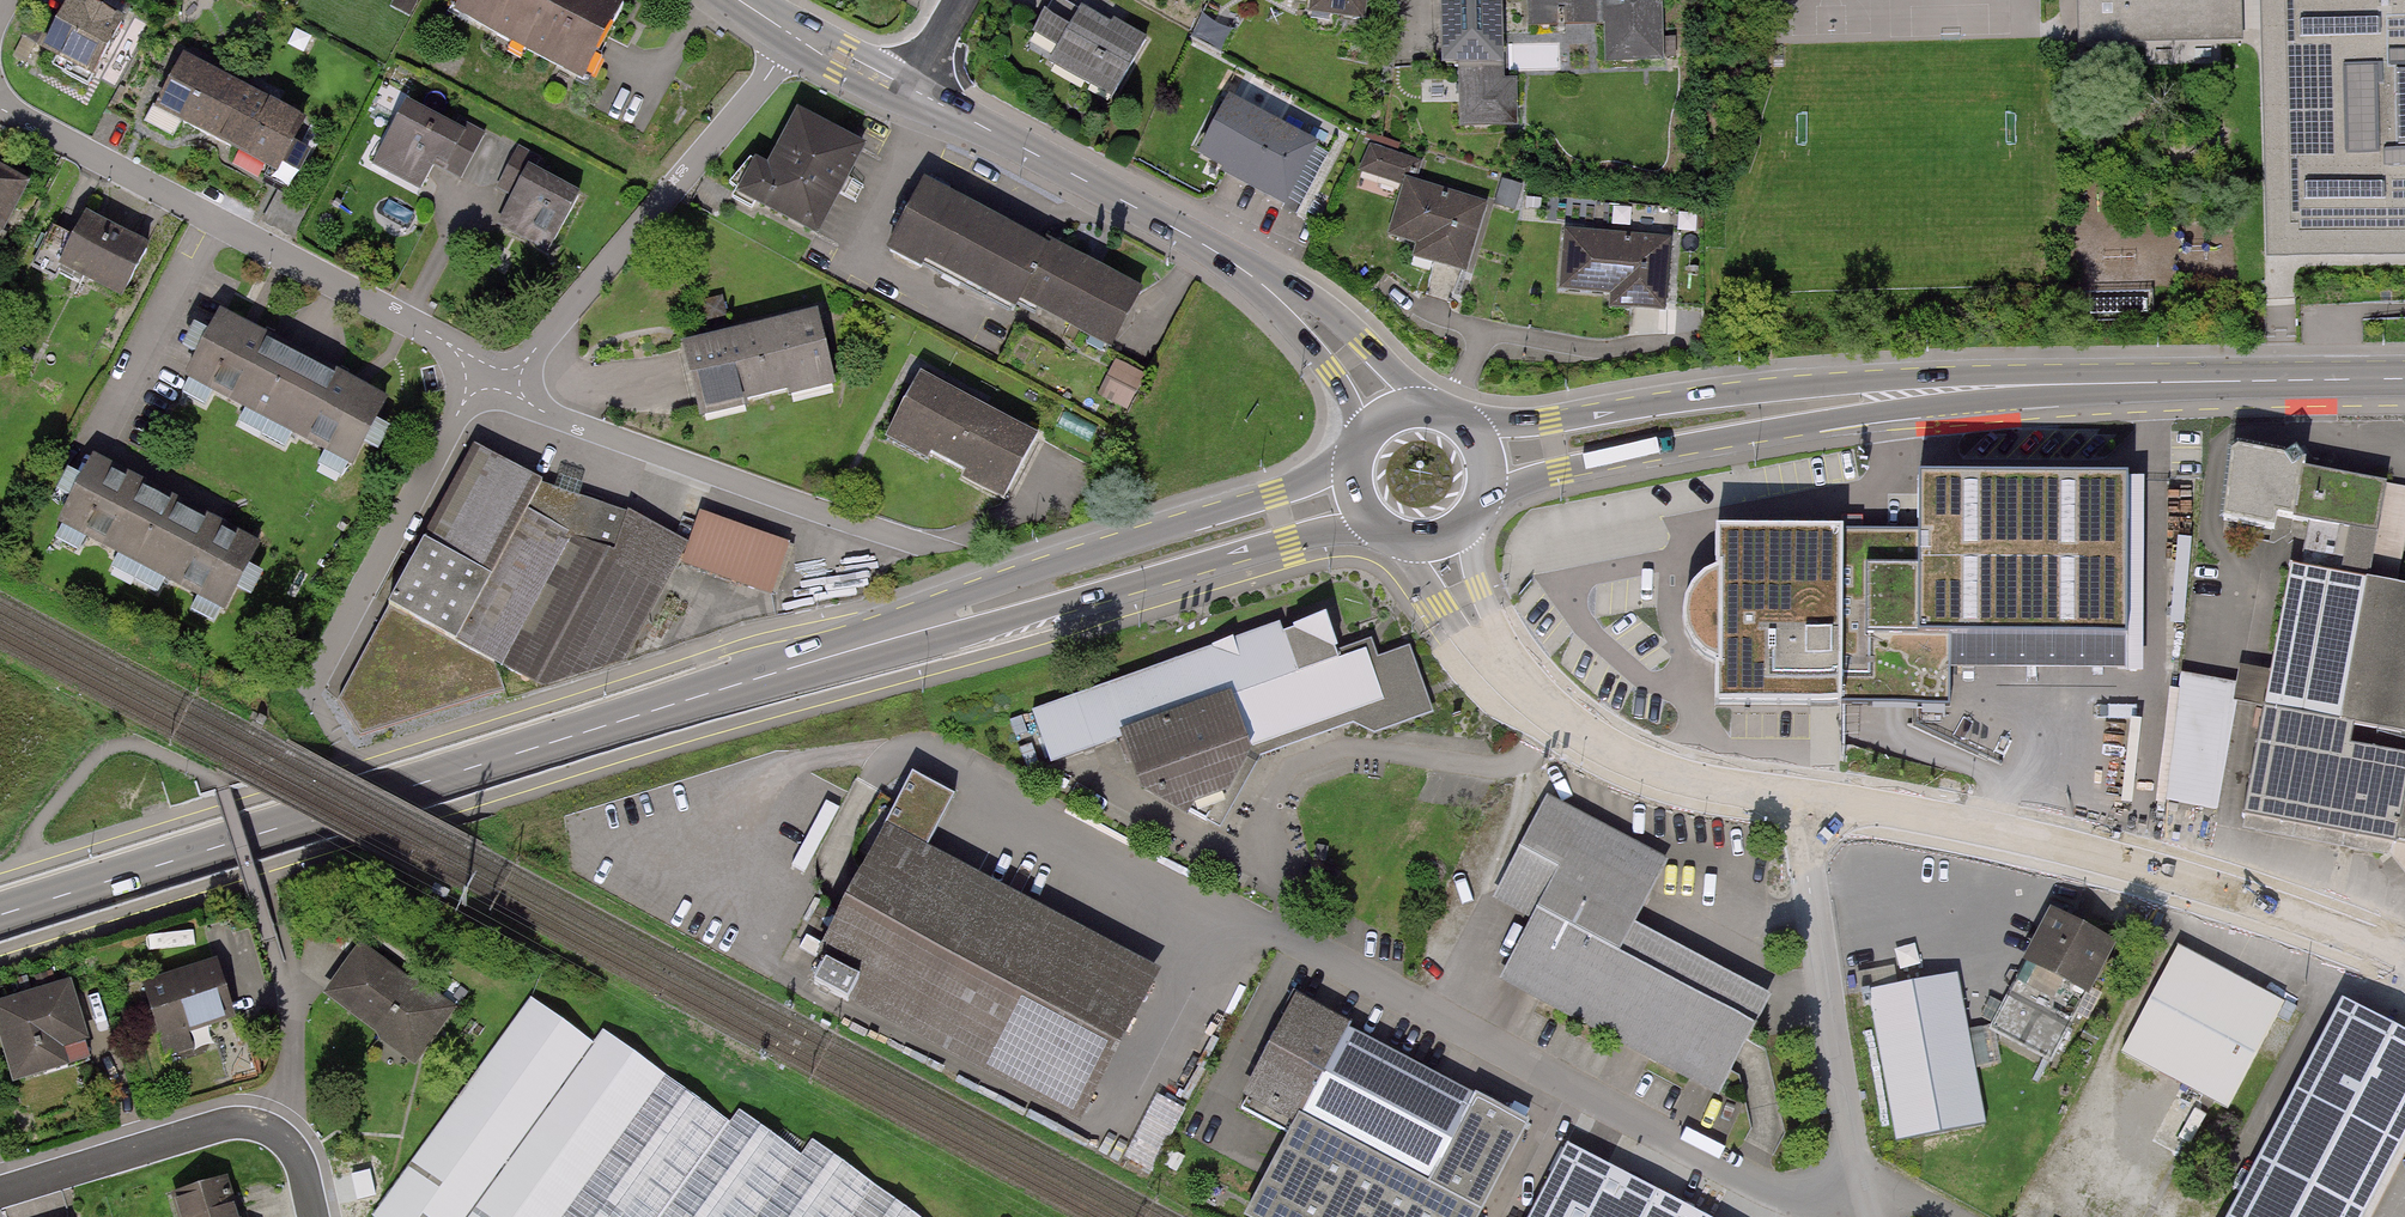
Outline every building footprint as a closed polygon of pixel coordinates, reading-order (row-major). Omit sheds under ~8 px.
[(94,79),(125,20),(86,0),(68,0),(56,24),(33,12),(19,40),(57,60),(53,67),(87,84),(91,78),(94,79)] [(390,7),(410,17),(418,0),(394,0),(390,7)] [(583,81),(625,1),(623,0),(460,0),(453,13),(583,81)] [(1309,3),(1308,14),(1365,22),(1369,0),(1288,0),(1309,3)] [(1440,68),(1459,68),(1460,127),(1518,125),(1517,78),(1505,78),(1503,0),(1439,0),(1440,68)] [(1527,28),(1604,26),(1605,64),(1665,62),(1664,0),(1527,0),(1527,28)] [(2267,266),(2404,262),(2404,0),(2261,0),(2267,266)] [(1070,25),(1045,11),(1032,32),(1057,47),(1048,63),(1113,100),(1148,39),(1113,19),(1111,23),(1081,6),(1070,25)] [(1224,47),(1230,35),(1204,22),(1197,34),(1224,47)] [(154,110),(279,174),(308,119),(183,55),(154,110)] [(1229,96),(1197,156),(1223,170),(1221,174),(1288,209),(1322,144),(1229,96)] [(407,102),(373,166),(421,191),(433,167),(461,181),(486,133),(469,124),(464,132),(407,102)] [(818,239),(867,146),(797,110),(767,167),(754,160),(736,196),(818,239)] [(1426,161),(1369,143),(1360,171),(1404,185),(1388,236),(1418,245),(1413,258),(1466,275),(1489,201),(1420,180),(1426,161)] [(511,197),(495,227),(548,255),(580,194),(529,167),(535,155),(519,146),(496,190),(511,197)] [(2,239),(31,184),(0,167),(0,238),(2,239)] [(924,181),(886,252),(922,271),(924,267),(1016,315),(1022,303),(1051,248),(924,181)] [(122,301),(151,247),(86,213),(73,238),(51,226),(30,266),(56,280),(60,273),(81,284),(83,281),(122,301)] [(1565,233),(1560,288),(1611,293),(1609,307),(1663,312),(1669,242),(1565,233)] [(1051,248),(1022,303),(1110,349),(1142,290),(1053,244),(1051,248)] [(2089,311),(2148,312),(2149,287),(2089,287),(2089,311)] [(389,398),(220,311),(184,380),(353,467),(389,398)] [(681,344),(699,420),(749,408),(747,402),(787,392),(789,398),(837,387),(819,312),(681,344)] [(1118,364),(1102,393),(1129,408),(1145,379),(1118,364)] [(1041,437),(920,373),(885,440),(929,463),(932,456),(964,473),(960,481),(1005,504),(1041,437)] [(475,446),(342,699),(362,734),(505,691),(496,665),(543,689),(625,663),(688,544),(628,511),(627,513),(542,485),(543,483),(475,446)] [(263,546),(93,457),(57,525),(227,614),(263,546)] [(2366,583),(2384,485),(2226,457),(2215,518),(2270,528),(2272,516),(2347,530),(2338,578),(2283,568),(2238,818),(2404,847),(2404,590),(2366,583)] [(1949,708),(1949,638),(2126,637),(2126,478),(1918,478),(1918,530),(1853,530),(1716,529),(1716,571),(1709,573),(1699,581),(1692,587),(1688,594),(1684,602),(1682,609),(1682,621),(1684,634),(1692,651),(1702,659),(1715,666),(1715,707),(1826,708),(1949,708)] [(701,513),(682,564),(771,596),(790,545),(701,513)] [(1318,613),(1032,711),(1048,758),(1120,733),(1139,787),(1214,824),(1249,755),(1352,720),(1372,732),(1431,712),(1408,645),(1375,656),(1370,642),(1332,655),(1318,613)] [(2238,685),(2181,675),(2167,803),(2217,814),(2238,685)] [(1081,1126),(1162,972),(928,848),(955,797),(913,773),(805,980),(1081,1126)] [(1497,978),(1713,1093),(1767,993),(1630,921),(1663,860),(1544,797),(1490,897),(1529,918),(1497,978)] [(2052,1060),(2110,943),(2045,911),(1987,1028),(2052,1060)] [(416,1066),(457,1009),(416,979),(414,982),(359,944),(323,997),(375,1031),(380,1042),(416,1066)] [(2226,1108),(2281,1003),(2174,948),(2120,1053),(2226,1108)] [(217,959),(141,983),(165,1058),(195,1049),(190,1034),(236,1019),(217,959)] [(1959,971),(1870,986),(1897,1142),(1985,1127),(1959,971)] [(71,980),(0,1001),(0,1042),(13,1083),(70,1066),(65,1050),(90,1042),(71,980)] [(812,1141),(800,1157),(738,1112),(729,1125),(602,1032),(593,1044),(531,998),(370,1216),(371,1216),(916,1216),(812,1141)] [(1246,1216),(1476,1216),(1526,1123),(1291,998),(1252,1072),(1304,1100),(1242,1215),(1246,1216)] [(2404,1124),(2404,1040),(2333,1003),(2222,1216),(2357,1216),(2404,1124)] [(1565,1148),(1529,1216),(1700,1216),(1565,1148)] [(228,1177),(169,1196),(175,1216),(241,1216),(228,1177)]
